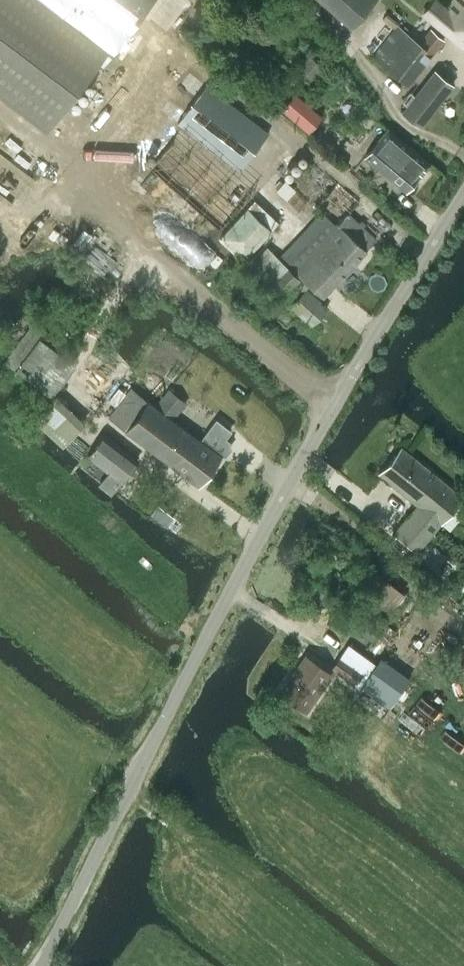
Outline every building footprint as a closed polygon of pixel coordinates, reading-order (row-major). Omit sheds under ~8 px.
[(48,130),(51,125),(98,62),(103,66),(153,0),(0,0),(0,94),(48,130)] [(350,27),(374,0),(319,0),(350,27)] [(463,48),(463,0),(452,0),(446,7),(438,0),(434,0),(422,14),(463,48)] [(373,56),(408,84),(442,43),(429,32),(419,45),(398,27),(395,31),(394,30),(373,56)] [(402,111),(420,125),(452,85),(434,70),(402,111)] [(240,169),(268,133),(205,85),(177,122),(240,169)] [(295,91),(279,109),(300,128),(305,133),(322,116),(317,111),(295,91)] [(364,156),(406,191),(429,163),(387,128),(364,156)] [(248,208),(221,237),(244,259),(271,230),(248,208)] [(279,223),(245,260),(283,298),(309,325),(325,309),(304,288),(308,284),(321,297),(366,249),(375,239),(347,213),(336,226),(321,211),(295,239),(279,223)] [(32,323),(4,359),(17,369),(40,339),(45,333),(32,323)] [(167,387),(154,405),(155,406),(173,419),(185,403),(186,401),(167,387)] [(198,484),(221,455),(221,454),(201,439),(173,419),(155,406),(154,405),(132,388),(109,418),(198,484)] [(217,420),(201,439),(221,454),(221,455),(226,455),(231,448),(229,445),(230,442),(224,438),(230,430),(217,420)] [(103,433),(87,454),(90,457),(107,472),(98,482),(102,485),(113,493),(121,481),(122,481),(138,460),(107,436),(103,433)] [(402,447),(380,474),(417,505),(394,533),(416,552),(462,497),(402,447)] [(366,565),(350,586),(385,613),(401,593),(366,565)] [(279,691),(306,710),(332,674),(305,655),(279,691)] [(340,656),(332,667),(355,683),(363,672),(340,656)] [(360,687),(389,708),(410,678),(381,657),(360,687)]
